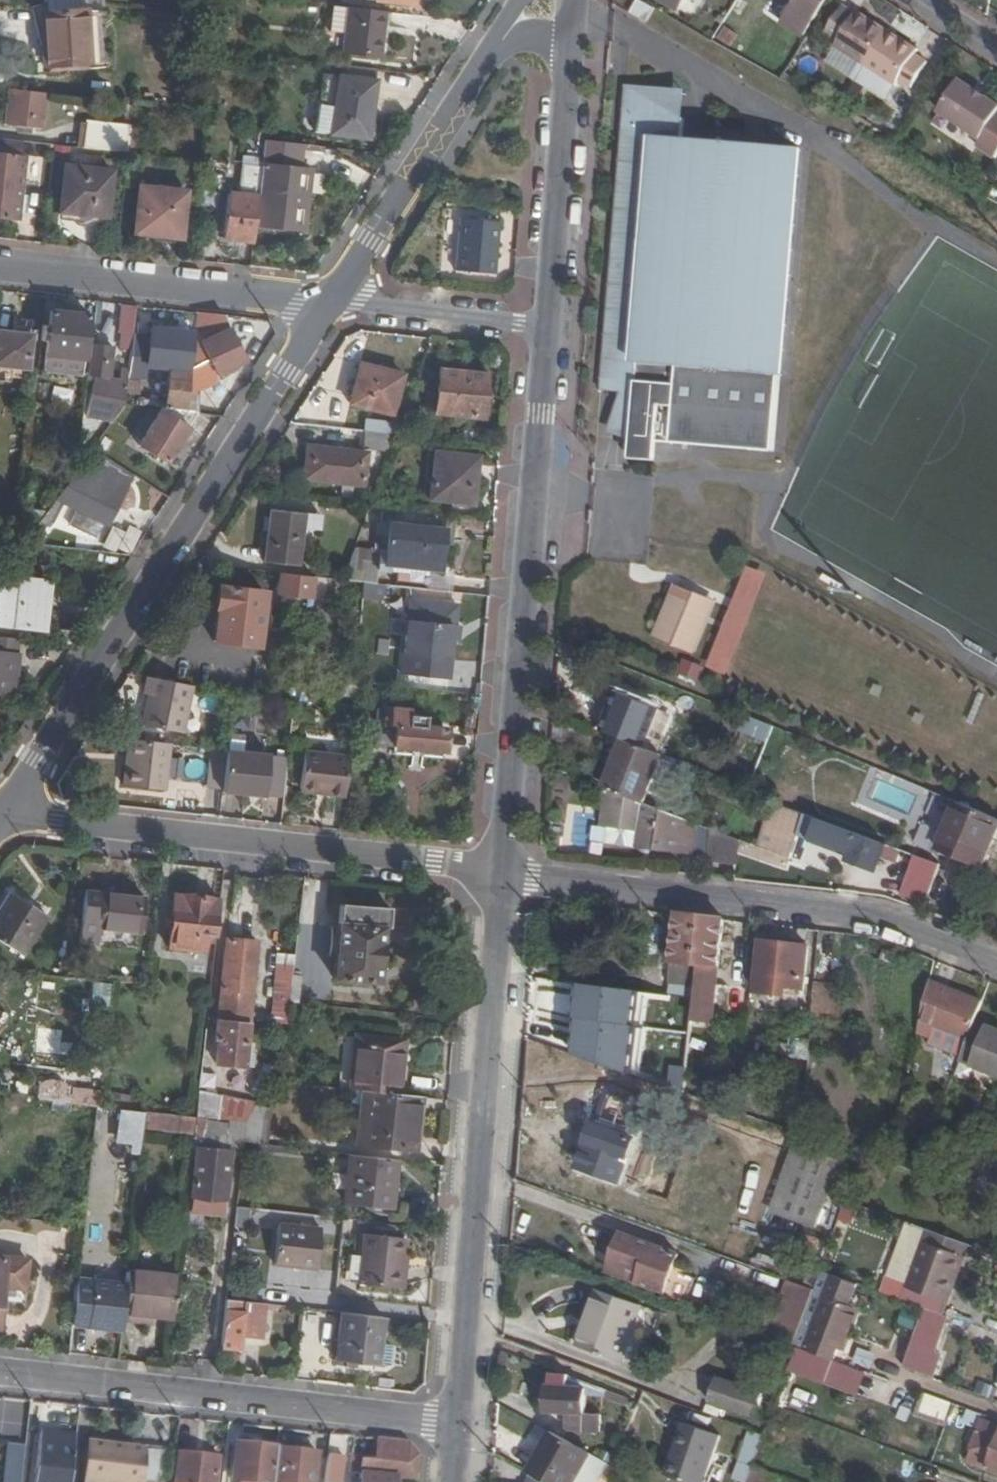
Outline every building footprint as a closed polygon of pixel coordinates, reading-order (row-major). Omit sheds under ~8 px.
[(671,12),(675,7),(663,0),(651,0),(671,12)] [(790,7),(778,25),(799,38),(823,0),(779,0),(790,7)] [(380,53),(384,10),(348,6),(332,4),(329,29),(345,31),(342,49),(380,53)] [(853,10),(828,47),(888,85),(893,79),(904,87),(921,61),(909,53),(913,47),(853,10)] [(44,16),(47,70),(107,67),(104,14),(44,16)] [(316,131),(369,136),(375,76),(323,70),(316,131)] [(933,111),(976,138),(972,146),(990,158),(996,147),(996,114),(994,112),(996,107),(954,80),(933,111)] [(48,90),(9,85),(5,124),(44,128),(48,90)] [(677,118),(620,88),(597,393),(625,395),(623,418),(634,418),(646,419),(646,444),(653,444),(775,454),(795,148),(676,139),(677,118)] [(678,92),(620,88),(677,118),(678,92)] [(85,144),(127,149),(130,125),(88,120),(85,144)] [(18,137),(0,135),(0,155),(16,157),(18,137)] [(225,237),(254,240),(255,231),(256,222),(263,163),(265,139),(252,137),(250,162),(244,162),(240,192),(229,191),(225,237)] [(301,148),(302,143),(265,139),(263,163),(256,222),(304,228),(308,192),(303,192),(305,168),(300,168),(301,148)] [(16,157),(0,155),(0,221),(18,223),(26,158),(16,157)] [(63,162),(58,207),(104,212),(109,168),(63,162)] [(185,187),(139,182),(134,228),(181,233),(185,187)] [(464,217),(458,268),(496,271),(500,219),(464,217)] [(51,314),(46,358),(83,361),(88,318),(51,314)] [(198,417),(201,394),(218,384),(215,377),(246,363),(224,318),(196,315),(189,370),(183,416),(198,417)] [(124,330),(134,332),(135,328),(136,317),(126,316),(124,330)] [(23,371),(29,371),(32,338),(0,334),(0,367),(23,371)] [(128,382),(129,370),(121,370),(120,382),(110,380),(113,347),(92,345),(89,377),(97,379),(87,418),(115,421),(125,407),(125,401),(128,382)] [(83,361),(46,358),(45,371),(81,375),(83,361)] [(0,367),(0,379),(21,382),(23,371),(0,367)] [(361,367),(352,402),(394,412),(402,378),(361,367)] [(125,407),(164,413),(183,416),(189,370),(171,368),(167,401),(139,399),(141,384),(128,382),(125,401),(125,407)] [(481,419),(486,377),(438,373),(434,414),(481,419)] [(120,423),(126,427),(136,414),(129,410),(120,423)] [(168,465),(200,418),(198,417),(183,416),(164,413),(141,448),(168,465)] [(646,419),(634,418),(632,456),(652,458),(653,444),(646,444),(646,419)] [(367,450),(391,452),(397,437),(376,435),(368,434),(367,450)] [(367,487),(370,454),(313,449),(309,481),(367,487)] [(108,526),(132,478),(93,451),(87,459),(101,468),(90,485),(104,493),(94,518),(108,526)] [(475,508),(480,458),(438,455),(432,504),(475,508)] [(74,476),(59,498),(94,518),(104,493),(90,485),(101,468),(87,459),(78,472),(74,476)] [(299,567),(305,514),(273,511),(268,564),(299,567)] [(447,532),(447,538),(455,538),(456,523),(378,514),(373,568),(375,568),(381,569),(382,553),(388,553),(390,527),(447,532)] [(117,551),(124,532),(111,527),(104,546),(117,551)] [(398,588),(428,591),(430,572),(444,572),(447,538),(447,532),(390,527),(388,553),(382,553),(381,569),(381,574),(394,575),(394,569),(400,569),(398,588)] [(373,568),(350,565),(343,582),(373,585),(375,568),(373,568)] [(728,676),(771,575),(750,567),(708,668),(728,676)] [(322,580),(270,574),(269,582),(279,583),(278,595),(313,598),(314,587),(321,586),(322,580)] [(47,580),(4,575),(0,610),(0,623),(42,628),(47,580)] [(650,637),(680,649),(699,598),(669,587),(650,637)] [(273,602),(274,595),(226,591),(224,613),(225,613),(223,645),(233,646),(233,654),(256,655),(257,649),(267,649),(272,610),(278,610),(278,602),(273,602)] [(680,649),(689,652),(708,602),(699,598),(680,649)] [(456,621),(408,615),(401,673),(449,679),(456,621)] [(22,642),(0,639),(0,698),(16,699),(22,642)] [(192,687),(150,678),(147,694),(152,696),(146,727),(184,733),(192,687)] [(614,713),(605,735),(626,743),(640,748),(654,710),(612,693),(606,711),(614,713)] [(414,718),(415,712),(382,710),(378,749),(449,754),(450,731),(428,730),(428,719),(414,718)] [(606,711),(597,732),(605,735),(614,713),(606,711)] [(748,735),(769,741),(774,725),(753,719),(748,735)] [(134,768),(129,767),(127,787),(167,791),(173,744),(137,739),(134,768)] [(137,739),(132,739),(129,767),(134,768),(137,739)] [(626,743),(625,747),(660,759),(661,756),(640,748),(626,743)] [(618,744),(602,788),(605,790),(608,791),(625,747),(618,744)] [(660,759),(625,747),(608,791),(644,804),(660,759)] [(209,788),(225,790),(229,751),(229,750),(213,748),(209,788)] [(225,790),(225,791),(248,793),(248,789),(267,791),(271,755),(229,751),(225,790)] [(328,795),(346,798),(350,757),(305,752),(302,787),(328,791),(328,795)] [(266,795),(287,797),(291,757),(271,755),(267,791),(266,795)] [(608,791),(605,790),(600,830),(639,836),(653,837),(653,852),(698,857),(699,825),(644,804),(608,791)] [(804,813),(777,803),(771,817),(799,828),(804,813)] [(954,803),(937,845),(975,859),(982,862),(996,823),(996,821),(954,803)] [(799,828),(771,817),(759,846),(788,857),(799,828)] [(884,843),(817,818),(810,837),(848,852),(846,857),(875,868),(884,843)] [(698,857),(711,859),(713,831),(701,826),(699,825),(698,857)] [(711,862),(739,863),(742,841),(731,837),(713,831),(711,859),(711,862)] [(637,850),(653,852),(653,837),(639,836),(637,850)] [(973,864),(975,859),(937,845),(933,842),(930,849),(973,864)] [(931,884),(938,864),(914,854),(907,875),(931,884)] [(48,913),(11,891),(0,909),(0,939),(24,952),(48,913)] [(143,932),(146,896),(101,891),(98,927),(143,932)] [(218,937),(222,899),(175,894),(169,948),(204,952),(207,936),(218,937)] [(389,929),(390,910),(342,905),(340,930),(335,930),(334,946),(338,947),(335,980),(379,984),(385,929),(389,929)] [(701,919),(676,917),(670,985),(688,986),(687,999),(687,1006),(692,1007),(701,919)] [(724,921),(701,919),(692,1007),(691,1021),(713,1024),(724,921)] [(253,1003),(260,942),(228,939),(216,1059),(244,1062),(246,1044),(248,1044),(252,1022),(260,1022),(260,1014),(258,1014),(259,1003),(253,1003)] [(808,949),(765,944),(761,978),(776,980),(775,995),(790,997),(792,981),(804,983),(808,949)] [(295,974),(296,973),(279,970),(273,1022),(290,1024),(290,1017),(292,1001),(295,974)] [(292,1001),(302,1002),(305,976),(295,974),(292,1001)] [(109,1011),(111,983),(92,982),(91,1010),(109,1011)] [(976,1022),(982,1002),(930,983),(922,1022),(918,1041),(955,1056),(962,1058),(976,1022)] [(661,1068),(686,1070),(690,1027),(691,1021),(692,1007),(687,1006),(687,999),(668,997),(661,1068)] [(962,1058),(996,1072),(996,1030),(976,1022),(962,1058)] [(353,1091),(369,1093),(402,1097),(408,1044),(359,1039),(353,1091)] [(625,1072),(650,1081),(657,1059),(633,1050),(625,1072)] [(647,1094),(610,1080),(579,1166),(621,1182),(640,1127),(636,1125),(647,1094)] [(40,1100),(76,1105),(78,1091),(42,1086),(40,1100)] [(413,1149),(419,1098),(402,1097),(369,1093),(363,1143),(413,1149)] [(199,1100),(197,1118),(247,1124),(256,1109),(256,1107),(199,1100)] [(247,1124),(245,1145),(266,1147),(270,1109),(256,1109),(247,1124)] [(146,1113),(125,1110),(123,1125),(123,1126),(122,1139),(136,1140),(135,1151),(143,1152),(145,1129),(146,1113)] [(197,1118),(146,1113),(145,1129),(195,1135),(197,1118)] [(247,1124),(197,1118),(195,1135),(194,1138),(201,1139),(195,1199),(226,1202),(231,1154),(244,1155),(245,1145),(247,1124)] [(803,1133),(801,1132),(775,1209),(816,1224),(831,1178),(851,1185),(861,1153),(803,1133)] [(394,1209),(399,1161),(353,1156),(348,1204),(394,1209)] [(976,1191),(996,1198),(996,1185),(980,1179),(976,1191)] [(238,1209),(236,1229),(247,1230),(249,1210),(238,1209)] [(401,1226),(368,1223),(368,1229),(400,1233),(401,1226)] [(320,1272),(324,1232),(283,1228),(277,1267),(320,1272)] [(362,1286),(402,1289),(403,1270),(408,1271),(409,1257),(411,1241),(367,1237),(362,1286)] [(926,1241),(906,1299),(926,1307),(944,1313),(950,1295),(947,1294),(960,1253),(926,1241)] [(639,1242),(635,1256),(647,1261),(639,1282),(698,1302),(710,1266),(639,1242)] [(947,1294),(950,1295),(964,1254),(960,1253),(947,1294)] [(1,1330),(2,1316),(8,1316),(9,1302),(4,1301),(5,1289),(24,1291),(26,1259),(0,1256),(0,1330),(1,1330)] [(647,1261),(635,1256),(628,1278),(639,1282),(647,1261)] [(403,1270),(402,1289),(411,1290),(414,1257),(409,1257),(408,1271),(403,1270)] [(154,1317),(174,1319),(178,1277),(130,1273),(129,1284),(125,1322),(153,1325),(154,1317)] [(811,1273),(805,1289),(815,1293),(816,1291),(821,1277),(811,1273)] [(77,1279),(72,1325),(107,1327),(108,1319),(90,1317),(93,1280),(77,1279)] [(107,1327),(124,1329),(125,1322),(129,1284),(93,1280),(90,1317),(108,1319),(107,1327)] [(798,1346),(815,1293),(805,1289),(789,1283),(781,1302),(785,1304),(772,1339),(797,1348),(798,1346)] [(255,1302),(256,1290),(231,1287),(230,1299),(255,1302)] [(815,1293),(798,1346),(837,1360),(841,1347),(856,1305),(816,1291),(815,1293)] [(643,1308),(602,1293),(581,1348),(625,1364),(643,1308)] [(265,1305),(227,1301),(222,1347),(238,1349),(239,1338),(261,1340),(265,1305)] [(856,1305),(841,1347),(847,1348),(861,1307),(856,1305)] [(926,1307),(910,1355),(915,1357),(920,1347),(935,1352),(949,1315),(944,1313),(926,1307)] [(910,1310),(905,1325),(917,1329),(922,1314),(910,1310)] [(381,1342),(383,1319),(341,1314),(336,1361),(377,1365),(380,1361),(390,1362),(392,1344),(381,1342)] [(906,1365),(927,1373),(935,1352),(920,1347),(915,1357),(910,1355),(906,1365)] [(587,1390),(587,1383),(566,1376),(554,1376),(552,1412),(570,1413),(570,1431),(597,1432),(597,1413),(589,1413),(589,1390),(587,1390)] [(767,1394),(719,1378),(711,1401),(759,1418),(767,1394)] [(920,1414),(946,1422),(953,1402),(927,1394),(920,1414)] [(972,1463),(996,1472),(996,1425),(988,1421),(972,1463)] [(684,1423),(666,1476),(684,1481),(706,1481),(722,1436),(684,1423)] [(79,1434),(42,1430),(37,1481),(45,1481),(46,1473),(74,1476),(79,1434)] [(753,1431),(735,1481),(751,1481),(755,1471),(767,1437),(753,1431)] [(554,1432),(551,1437),(587,1456),(588,1453),(589,1451),(554,1432)] [(535,1469),(558,1481),(573,1481),(587,1456),(551,1437),(535,1469)] [(420,1478),(422,1457),(411,1442),(381,1439),(379,1460),(364,1459),(362,1481),(400,1481),(401,1477),(420,1478)] [(166,1452),(146,1449),(147,1448),(92,1442),(87,1481),(163,1481),(166,1452)] [(2,1481),(21,1481),(23,1444),(4,1443),(2,1481)] [(281,1448),(240,1443),(236,1481),(245,1481),(277,1481),(281,1448)] [(281,1448),(277,1481),(317,1481),(321,1452),(281,1448)] [(177,1451),(174,1481),(216,1481),(219,1454),(177,1451)] [(330,1453),(328,1481),(343,1481),(346,1454),(330,1453)] [(588,1453),(587,1456),(573,1481),(592,1481),(604,1461),(588,1453)] [(535,1469),(533,1475),(547,1481),(558,1481),(535,1469)] [(755,1471),(751,1481),(781,1481),(755,1471)] [(530,1473),(526,1481),(547,1481),(533,1475),(530,1473)]
